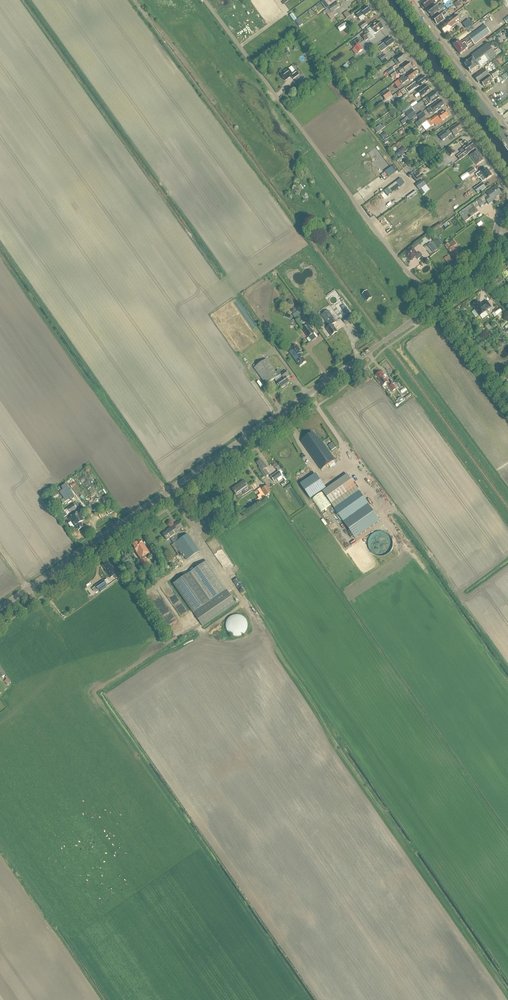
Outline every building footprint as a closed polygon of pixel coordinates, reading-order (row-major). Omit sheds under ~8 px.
[(329,7),(323,0),(308,12),(310,14),(316,9),(318,12),(320,11),(322,13),(329,7)] [(422,5),(426,10),(436,3),(434,1),(435,0),(429,0),(422,5)] [(337,3),(328,9),(323,13),(324,15),(326,13),(331,20),(338,15),(335,11),(340,7),(337,3)] [(432,17),(444,8),(442,5),(440,7),(438,4),(427,12),(432,17)] [(363,15),(364,17),(371,12),(367,7),(361,12),(360,10),(355,14),(359,19),(363,15)] [(445,12),(441,15),(440,15),(433,20),(437,25),(444,20),(443,18),(447,15),(446,14),(448,13),(447,10),(445,12)] [(445,36),(453,31),(451,28),(460,21),(456,16),(447,23),(448,23),(440,29),(443,33),(443,34),(444,36),(445,36)] [(365,22),(360,26),(362,30),(368,26),(365,22)] [(381,25),(379,22),(371,28),(365,33),(365,34),(362,36),(363,39),(381,25)] [(383,28),(381,25),(363,39),(365,41),(368,38),(370,41),(374,38),(372,36),(376,34),(383,28)] [(460,55),(468,49),(467,47),(469,46),(469,45),(472,43),(474,45),(490,33),(485,26),(469,38),(465,40),(462,42),(460,44),(459,41),(453,45),(460,55)] [(394,43),(391,39),(384,44),(378,48),(381,53),(385,50),(384,49),(387,47),(388,48),(394,43)] [(354,48),(357,51),(358,54),(363,50),(359,44),(354,48)] [(488,44),(472,56),(474,59),(469,62),(468,62),(466,64),(466,65),(469,69),(472,73),(479,68),(480,69),(487,63),(488,64),(497,57),(488,44)] [(398,67),(407,60),(403,55),(394,62),(398,67)] [(500,65),(496,60),(492,63),(496,68),(500,65)] [(401,74),(405,71),(406,73),(413,68),(409,63),(398,71),(401,74)] [(281,75),(285,82),(291,77),(293,80),(299,75),(296,71),(295,72),(292,67),(285,72),(284,70),(282,70),(280,72),(280,73),(281,75)] [(393,68),(387,72),(385,74),(387,77),(395,71),(393,68)] [(478,84),(489,76),(485,70),(474,78),(478,84)] [(415,71),(412,74),(411,73),(405,78),(403,77),(398,81),(402,86),(409,80),(410,82),(415,78),(415,77),(418,75),(415,71)] [(491,75),(481,83),(485,88),(489,85),(490,85),(491,84),(491,83),(492,83),(491,82),(499,76),(496,71),(491,75)] [(323,80),(324,73),(317,72),(316,79),(323,80)] [(419,86),(420,87),(428,82),(424,77),(409,88),(412,92),(419,86)] [(425,95),(427,93),(426,93),(429,91),(427,87),(424,89),(423,89),(414,95),(417,98),(420,95),(422,97),(423,97),(425,96),(425,95)] [(388,91),(382,96),(385,100),(383,102),(384,104),(393,97),(392,96),(388,91)] [(429,100),(431,104),(440,98),(435,92),(421,102),(423,104),(429,100)] [(441,101),(430,109),(430,108),(427,110),(430,114),(433,112),(434,114),(441,110),(440,109),(444,106),(441,101)] [(449,116),(445,112),(439,116),(438,115),(428,122),(422,126),(426,131),(431,127),(435,125),(433,123),(440,118),(442,121),(449,116)] [(408,118),(410,121),(417,116),(415,113),(408,118)] [(428,122),(425,118),(419,122),(422,126),(428,122)] [(383,123),(374,129),(377,133),(385,127),(383,123)] [(459,134),(458,133),(462,130),(458,124),(454,128),(453,127),(449,129),(450,130),(446,133),(445,132),(439,136),(442,141),(449,137),(449,136),(452,134),(455,137),(459,134)] [(460,160),(468,154),(476,148),(472,143),(464,149),(465,151),(457,157),(460,160)] [(455,154),(451,148),(446,151),(450,157),(455,154)] [(477,165),(484,160),(477,151),(470,156),(477,165)] [(391,168),(380,174),(384,180),(397,172),(393,165),(390,167),(391,168)] [(463,182),(476,172),(474,168),(460,178),(463,182)] [(477,180),(479,179),(483,176),(487,180),(492,177),(487,170),(482,173),(481,172),(476,175),(476,176),(475,177),(477,180)] [(418,180),(421,178),(418,174),(417,175),(415,172),(413,173),(415,176),(418,180)] [(396,183),(384,192),(388,197),(400,188),(404,185),(400,180),(397,183),(396,183)] [(486,188),(482,183),(474,189),(478,194),(486,188)] [(423,196),(430,191),(426,186),(419,191),(423,196)] [(489,196),(488,197),(485,199),(487,202),(489,205),(497,199),(496,198),(502,194),(496,186),(486,193),(489,196)] [(485,199),(488,197),(486,195),(459,215),(465,223),(479,213),(476,209),(480,207),(481,208),(484,206),(483,204),(487,202),(485,199)] [(460,257),(457,253),(454,248),(452,249),(449,244),(446,247),(449,251),(453,257),(454,257),(456,260),(460,257)] [(408,258),(411,262),(414,259),(416,257),(418,260),(423,257),(420,253),(418,255),(412,248),(405,254),(408,258)] [(362,297),(367,303),(372,300),(367,293),(362,297)] [(491,307),(487,301),(482,305),(480,303),(478,304),(477,304),(476,305),(475,306),(474,307),(476,310),(475,310),(480,317),(487,312),(486,311),(491,307)] [(322,312),(321,314),(327,322),(330,327),(327,329),(332,336),(337,332),(334,327),(334,326),(333,325),(336,322),(331,315),(334,313),(330,308),(328,307),(322,312)] [(499,308),(494,312),(497,317),(502,313),(499,308)] [(292,314),(295,319),(302,315),(299,310),(292,314)] [(308,326),(303,329),(309,338),(314,334),(308,326)] [(289,352),(300,367),(302,365),(303,365),(306,363),(299,353),(301,351),(297,346),(289,352)] [(254,368),(266,385),(279,377),(267,360),(254,368)] [(277,383),(281,388),(286,385),(286,386),(290,383),(287,378),(290,376),(286,371),(281,375),(283,378),(277,383)] [(376,376),(383,386),(386,384),(389,387),(393,392),(397,389),(393,383),(391,385),(381,372),(376,376)] [(335,461),(321,440),(320,441),(318,437),(317,438),(313,433),(301,441),(322,470),(335,461)] [(267,468),(262,461),(261,462),(260,460),(257,463),(260,468),(259,468),(265,477),(269,475),(265,469),(267,468)] [(271,477),(274,482),(277,480),(278,482),(283,479),(285,482),(289,480),(279,465),(275,468),(278,472),(271,477)] [(323,492),(332,505),(335,509),(334,509),(355,539),(380,521),(359,492),(356,487),(348,475),(323,492)] [(326,489),(319,478),(316,479),(314,476),(301,485),(310,499),(326,489)] [(252,490),(249,486),(248,487),(244,481),(239,484),(240,485),(238,486),(237,486),(232,489),(236,496),(242,491),(244,495),(252,490)] [(267,486),(260,491),(265,497),(271,493),(267,486)] [(68,487),(60,493),(66,502),(74,496),(68,487)] [(323,493),(312,500),(321,512),(331,505),(323,493)] [(73,505),(67,509),(70,514),(77,509),(73,505)] [(78,512),(69,519),(76,530),(77,529),(78,531),(82,528),(81,526),(82,525),(81,523),(84,520),(78,512)] [(186,560),(199,551),(187,535),(179,541),(175,535),(178,533),(176,531),(179,529),(182,527),(179,522),(170,528),(171,529),(167,531),(163,535),(167,541),(169,539),(174,545),(171,547),(178,557),(182,553),(186,560)] [(387,557),(392,541),(388,540),(389,536),(373,531),(368,546),(371,547),(370,552),(387,557)] [(144,558),(149,554),(145,547),(144,548),(143,545),(140,541),(137,544),(136,544),(135,544),(133,545),(133,546),(132,546),(135,550),(134,551),(136,553),(141,560),(139,560),(145,568),(149,565),(144,558)] [(206,561),(172,584),(203,627),(236,604),(206,561)] [(105,572),(110,579),(117,574),(111,566),(110,566),(108,562),(102,566),(106,571),(105,572)] [(95,586),(98,591),(106,585),(103,581),(95,586)] [(234,613),(225,626),(231,630),(229,633),(238,639),(249,624),(234,613)]
